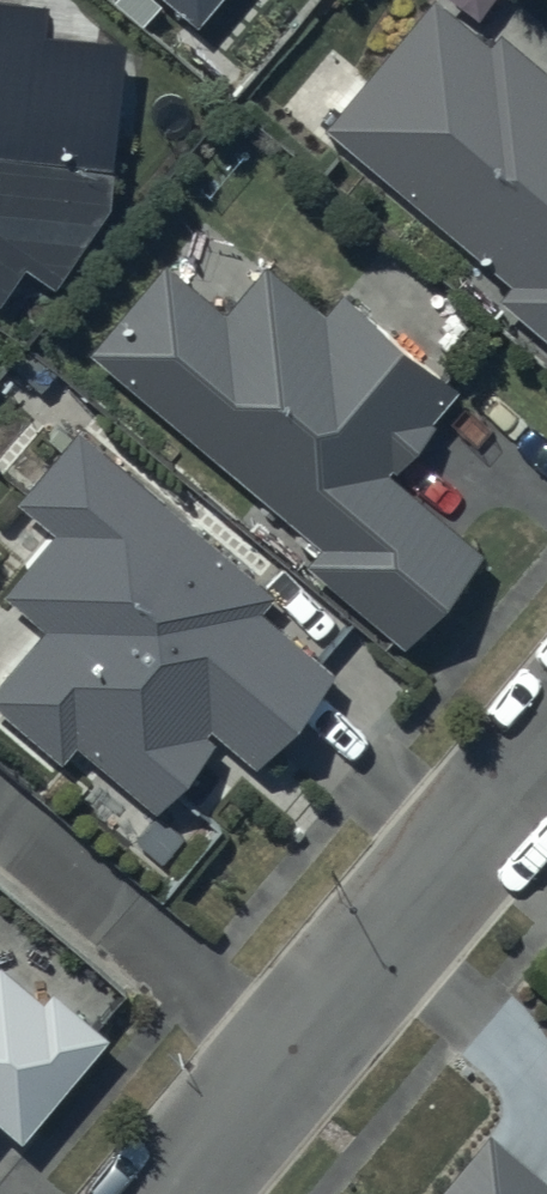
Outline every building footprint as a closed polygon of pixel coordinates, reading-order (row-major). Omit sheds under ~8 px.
[(22,259),(51,279),(105,200),(122,34),(44,25),(47,0),(0,0),(0,291),(22,259)] [(198,30),(223,0),(162,0),(198,30)] [(445,0),(423,0),(323,122),(510,275),(497,291),(546,332),(546,65),(503,25),(489,40),(445,0)] [(162,256),(85,345),(319,536),(303,555),(404,637),(478,547),(389,474),(435,418),(430,414),(459,379),(343,284),(324,308),(265,260),(226,308),(162,256)] [(80,422),(16,493),(57,528),(4,591),(43,624),(0,675),(0,703),(62,756),(76,740),(155,808),(221,731),(259,763),(340,667),(259,599),(272,584),(80,422)] [(21,1135),(107,1033),(51,985),(43,995),(0,958),(0,1117),(21,1135)] [(432,1193),(546,1193),(546,1170),(493,1123),(432,1193)]
